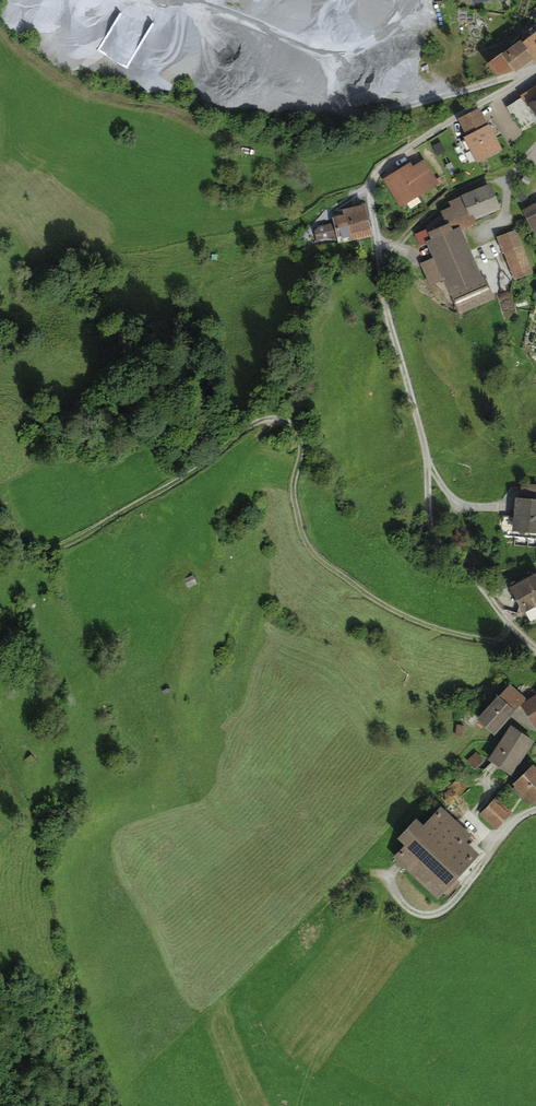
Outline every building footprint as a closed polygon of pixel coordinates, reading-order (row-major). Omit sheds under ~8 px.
[(487,63),(497,76),(514,69),(516,71),(533,58),(535,62),(535,31),(522,41),(520,38),(487,63)] [(520,93),(522,97),(507,106),(520,129),(535,119),(535,84),(520,93)] [(480,108),(458,118),(466,134),(463,136),(465,138),(461,140),(467,151),(471,149),(477,160),(500,149),(480,108)] [(410,161),(382,178),(399,207),(439,183),(424,159),(413,165),(410,161)] [(490,183),(462,194),(462,195),(449,201),(451,206),(441,210),(446,224),(449,223),(452,229),(461,226),(462,230),(478,223),(476,219),(501,209),(490,183)] [(522,210),(535,236),(535,202),(522,210)] [(372,235),(365,203),(343,209),(344,213),(332,216),(333,222),(319,226),(314,230),(317,241),(337,237),(338,243),(372,235)] [(433,257),(421,262),(430,284),(444,278),(460,314),(496,298),(485,273),(483,274),(462,230),(461,226),(452,229),(449,223),(446,224),(433,229),(432,227),(415,234),(420,245),(427,242),(433,257)] [(516,229),(497,237),(514,280),(533,272),(516,229)] [(519,496),(516,519),(535,521),(535,499),(519,496)] [(196,574),(187,578),(191,586),(200,582),(196,574)] [(513,588),(525,613),(535,608),(535,578),(513,588)] [(502,694),(482,718),(497,731),(517,707),(502,694)] [(527,699),(535,716),(535,694),(527,699)] [(492,755),(515,772),(535,743),(535,737),(515,722),(492,755)] [(517,783),(535,802),(535,765),(517,783)] [(499,798),(483,817),(497,830),(514,812),(499,798)] [(408,841),(394,856),(440,900),(486,854),(441,809),(432,818),(427,811),(403,836),(408,841)]
